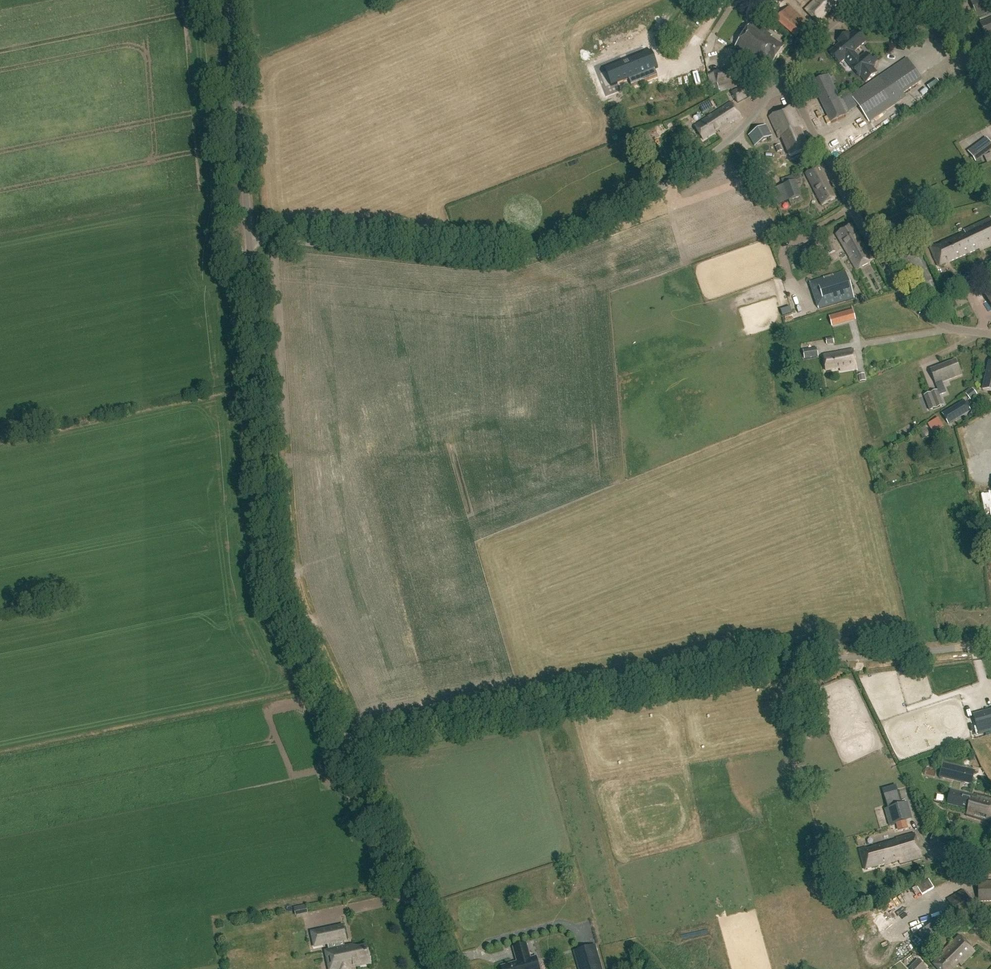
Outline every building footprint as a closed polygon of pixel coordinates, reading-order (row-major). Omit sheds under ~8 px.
[(767,0),(760,7),(768,14),(774,7),(767,0)] [(804,11),(816,23),(838,1),(837,0),(815,0),(804,11)] [(987,0),(979,0),(971,4),(977,17),(990,11),(990,10),(987,0)] [(796,40),(809,25),(788,8),(776,23),(796,40)] [(771,37),(752,23),(735,47),(761,65),(766,58),(772,62),(783,46),(770,38),(771,37)] [(847,33),(842,37),(854,51),(865,42),(855,30),(849,35),(847,33)] [(838,64),(845,59),(852,53),(854,51),(842,37),(837,41),(839,44),(829,53),(838,64)] [(653,50),(607,69),(613,86),(631,79),(633,86),(660,76),(657,68),(660,67),(653,50)] [(852,53),(845,59),(851,66),(850,67),(858,77),(859,76),(865,82),(876,73),(872,69),(873,68),(874,59),(872,56),(869,58),(865,53),(858,60),(852,53)] [(921,80),(906,58),(851,95),(868,122),(884,112),(905,97),(903,93),(921,80)] [(672,95),(703,91),(701,73),(670,78),(672,95)] [(838,96),(828,75),(811,83),(831,123),(845,116),(836,97),(838,96)] [(751,83),(732,93),(738,104),(757,94),(751,83)] [(741,119),(731,103),(694,127),(703,140),(719,130),(721,132),(741,119)] [(803,128),(793,106),(769,117),(779,139),(782,137),(790,156),(808,148),(800,130),(803,128)] [(772,136),(766,125),(748,136),(754,146),(772,136)] [(988,140),(970,155),(976,162),(980,159),(983,166),(987,165),(983,157),(990,151),(990,144),(988,140)] [(831,181),(822,165),(806,174),(822,205),(835,198),(827,183),(831,181)] [(794,179),(793,175),(781,179),(783,186),(772,189),(774,195),(772,196),(774,202),(776,201),(778,205),(800,197),(796,184),(801,182),(799,177),(794,179)] [(990,219),(964,230),(965,233),(942,243),(942,245),(937,247),(936,245),(930,248),(938,266),(979,249),(980,252),(990,247),(990,219)] [(861,243),(851,226),(836,234),(847,253),(846,254),(855,270),(874,259),(864,241),(861,243)] [(835,251),(829,237),(823,240),(829,254),(835,251)] [(920,258),(915,250),(899,260),(918,290),(932,280),(919,259),(920,258)] [(854,299),(846,271),(810,282),(818,310),(854,299)] [(953,282),(939,289),(944,299),(958,292),(953,282)] [(982,293),(990,306),(990,288),(982,293)] [(855,319),(852,308),(829,315),(831,325),(855,319)] [(791,309),(784,311),(786,319),(793,317),(791,309)] [(818,357),(817,348),(803,351),(804,359),(818,357)] [(856,371),(854,350),(841,351),(841,354),(824,355),(826,373),(843,371),(843,372),(856,371)] [(944,405),(940,395),(947,392),(943,382),(956,377),(961,375),(955,360),(950,362),(929,370),(935,385),(936,385),(938,391),(925,396),(930,410),(944,405)] [(989,362),(982,390),(990,392),(990,363),(989,362)] [(971,411),(964,400),(941,414),(948,425),(971,411)] [(990,731),(990,712),(981,715),(985,732),(990,731)] [(951,790),(947,805),(968,811),(966,817),(990,824),(990,822),(990,801),(951,790)] [(908,821),(914,820),(911,803),(903,804),(901,792),(886,795),(891,826),(899,825),(899,830),(909,828),(908,821)] [(921,857),(914,834),(896,839),(896,840),(859,850),(865,870),(901,859),(902,863),(921,857)] [(931,880),(919,886),(923,896),(936,890),(931,880)] [(978,882),(979,902),(990,902),(990,882),(978,882)] [(299,915),(309,913),(307,905),(296,908),(299,915)] [(951,923),(945,915),(919,933),(925,941),(951,923)] [(311,934),(314,948),(326,945),(328,952),(325,952),(327,960),(331,963),(333,968),(349,968),(348,965),(353,964),(357,967),(370,964),(367,953),(366,953),(365,948),(353,950),(352,947),(345,949),(345,948),(344,948),(343,942),(345,941),(342,927),(311,934)] [(959,935),(942,952),(944,954),(933,965),(937,968),(953,968),(959,963),(961,965),(975,951),(959,935)] [(526,944),(514,948),(518,964),(512,965),(512,964),(502,967),(502,968),(539,968),(536,957),(530,959),(526,944)] [(595,944),(573,951),(578,968),(602,968),(595,944)] [(909,967),(911,968),(927,968),(918,959),(909,967)]
